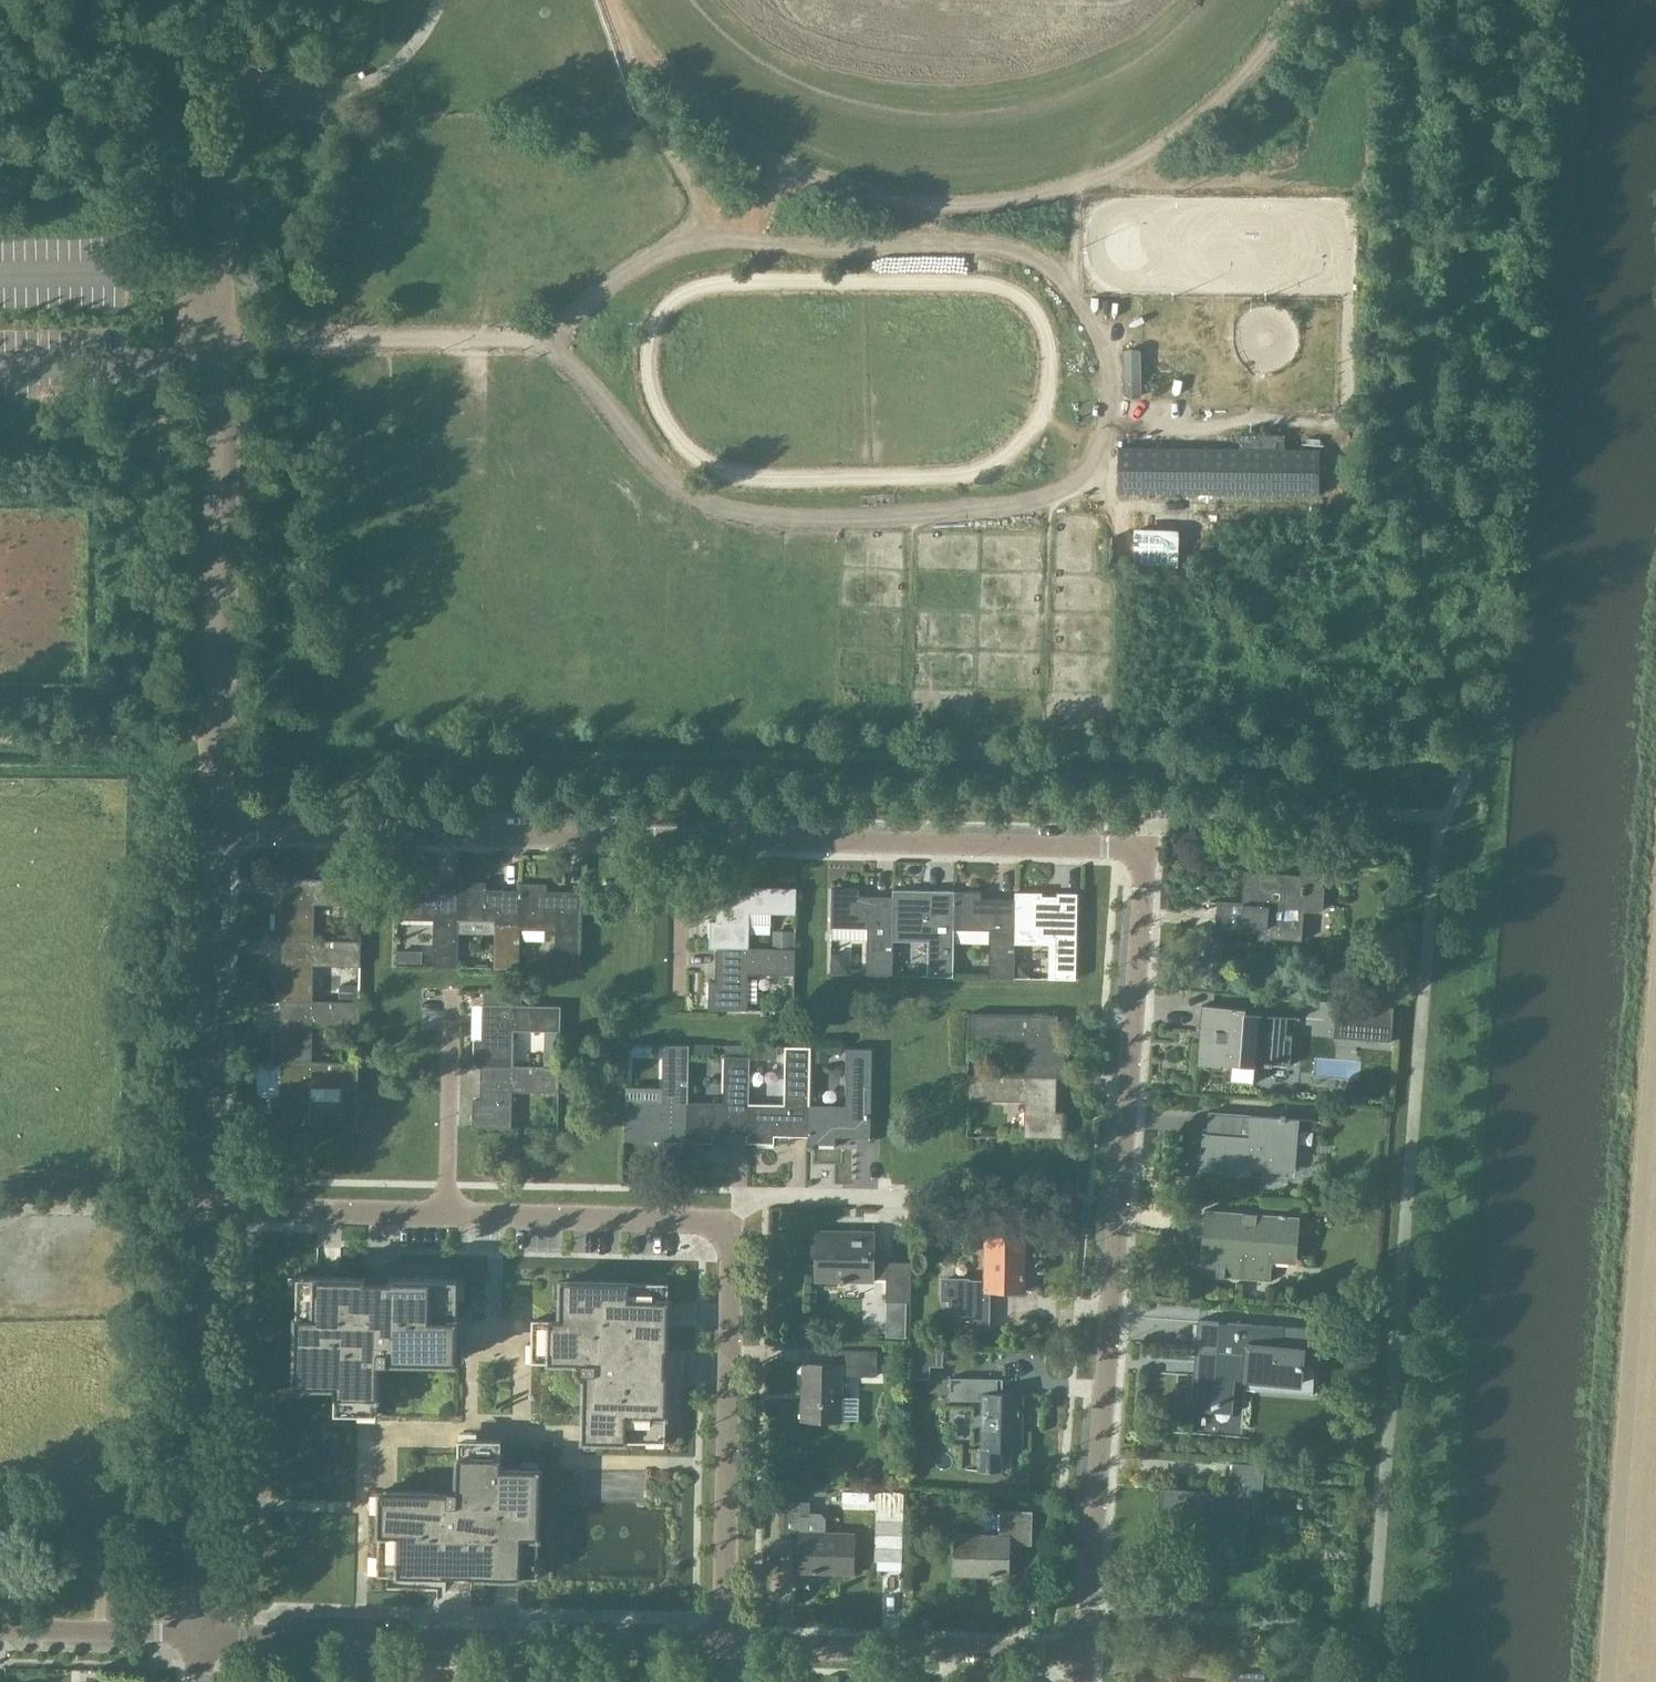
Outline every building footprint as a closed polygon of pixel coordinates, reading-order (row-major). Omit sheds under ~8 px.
[(1317,495),(1318,450),(1119,447),(1117,492),(1317,495)] [(1236,870),(1232,924),(1259,927),(1258,938),(1292,940),(1294,909),(1314,911),(1317,871),(1296,869),(1295,875),(1236,870)] [(314,903),(360,903),(362,903),(362,879),(284,877),(284,912),(275,912),(274,938),(359,940),(361,940),(361,939),(313,938),(314,903)] [(457,967),(458,888),(424,888),(425,880),(398,879),(397,917),(434,918),(433,966),(457,967)] [(518,968),(520,882),(519,882),(519,889),(486,889),(486,881),(458,880),(458,888),(457,967),(459,967),(460,919),(495,920),(494,967),(518,968)] [(580,969),(581,891),(547,890),(547,882),(520,882),(518,968),(519,968),(520,928),(556,929),(555,968),(580,969)] [(747,945),(747,910),(794,910),(794,886),(717,885),(717,921),(709,921),(708,948),(716,948),(794,949),(794,946),(747,945)] [(858,888),(831,887),(830,925),(867,926),(866,974),(892,974),(893,927),(892,927),(893,889),(891,889),(891,897),(858,896),(858,888)] [(953,975),(954,928),(954,890),(933,890),(933,894),(919,893),(919,889),(893,889),(892,927),(893,927),(913,927),(913,937),(929,937),(928,975),(953,975)] [(980,891),(954,890),(954,928),(990,929),(989,976),(1014,977),(1015,930),(1014,930),(1015,891),(1014,891),(1014,899),(980,899),(980,891)] [(1041,892),(1015,891),(1014,930),(1015,930),(1035,931),(1035,940),(1048,940),(1047,978),(1075,979),(1076,892),(1056,892),(1056,895),(1041,895),(1041,892)] [(865,973),(866,932),(829,932),(828,973),(865,973)] [(361,940),(359,940),(274,938),(274,939),(283,939),(283,973),(274,973),(273,1000),(358,1000),(312,999),(312,964),(360,965),(361,940)] [(794,949),(716,948),(715,982),(708,982),(708,1009),(746,1009),(747,972),(794,973),(794,949)] [(311,1025),(358,1026),(359,1026),(359,1000),(358,1000),(273,1000),(282,1001),(281,1034),(272,1034),(272,1062),(280,1062),(358,1063),(358,1061),(310,1061),(311,1025)] [(512,1029),(559,1030),(560,1030),(560,1005),(483,1003),(482,1038),(474,1037),(473,1065),(481,1065),(559,1067),(559,1066),(511,1064),(512,1029)] [(1299,1018),(1299,1016),(1245,1012),(1245,1008),(1201,1005),(1199,1028),(1205,1029),(1204,1039),(1203,1039),(1201,1064),(1220,1065),(1220,1064),(1230,1065),(1229,1080),(1253,1082),(1255,1063),(1264,1063),(1264,1065),(1271,1065),(1271,1064),(1289,1065),(1291,1034),(1285,1034),(1286,1017),(1299,1018)] [(967,1074),(1055,1076),(1063,1077),(1064,1049),(1055,1049),(1056,1014),(968,1012),(968,1037),(1025,1038),(1024,1074),(967,1073),(967,1074)] [(624,1101),(624,1139),(651,1140),(651,1134),(666,1135),(666,1140),(685,1141),(686,1102),(687,1102),(688,1044),(663,1044),(662,1102),(624,1101)] [(746,1142),(773,1142),(773,1134),(807,1135),(807,1143),(808,1143),(808,1104),(810,1104),(811,1046),(786,1045),(785,1104),(748,1103),(747,1103),(746,1142)] [(808,1104),(808,1143),(834,1143),(834,1135),(870,1136),(871,1048),(847,1047),(846,1105),(810,1104),(808,1104)] [(686,1102),(685,1141),(712,1141),(712,1133),(746,1134),(746,1142),(747,1103),(748,1103),(749,1056),(724,1055),(723,1103),(687,1102),(686,1102)] [(271,1095),(271,1122),(309,1123),(310,1086),(341,1086),(340,1124),(357,1124),(358,1063),(280,1062),(280,1095),(271,1095)] [(558,1091),(559,1067),(481,1065),(480,1099),(472,1099),(471,1126),(510,1127),(511,1090),(558,1091)] [(1284,1086),(1284,1067),(1257,1068),(1258,1086),(1284,1086)] [(1054,1110),(1055,1076),(967,1074),(966,1098),(1024,1099),(1024,1137),(1062,1138),(1062,1111),(1054,1110)] [(1294,1165),(1298,1120),(1319,1122),(1319,1121),(1285,1118),(1285,1116),(1280,1115),(1279,1118),(1208,1112),(1207,1136),(1211,1136),(1210,1149),(1201,1148),(1200,1168),(1218,1170),(1218,1165),(1279,1170),(1280,1164),(1294,1165)] [(1242,1268),(1271,1270),(1272,1257),(1291,1259),(1295,1217),(1298,1218),(1299,1216),(1284,1215),(1285,1213),(1279,1213),(1278,1215),(1204,1209),(1204,1210),(1209,1210),(1207,1236),(1215,1236),(1215,1245),(1205,1244),(1202,1274),(1199,1273),(1199,1275),(1218,1276),(1218,1274),(1223,1274),(1222,1276),(1241,1278),(1242,1268)] [(910,1301),(910,1261),(886,1261),(873,1261),(873,1232),(816,1231),(815,1280),(872,1280),(872,1278),(886,1278),(885,1300),(910,1301)] [(1024,1290),(1025,1234),(983,1233),(983,1279),(943,1278),(942,1297),(949,1297),(948,1312),(960,1312),(959,1326),(988,1326),(989,1290),(1024,1290)] [(366,1277),(297,1276),(295,1383),(335,1384),(334,1412),(377,1413),(378,1362),(388,1363),(388,1360),(455,1361),(457,1279),(389,1278),(389,1279),(377,1279),(366,1279),(366,1277)] [(668,1283),(560,1281),(560,1320),(531,1320),(531,1363),(581,1364),(581,1373),(584,1374),(582,1441),(665,1443),(666,1375),(664,1375),(665,1351),(666,1351),(668,1283)] [(1317,1329),(1296,1327),(1197,1319),(1197,1321),(1199,1321),(1197,1343),(1195,1343),(1194,1360),(1200,1361),(1199,1373),(1193,1373),(1193,1375),(1196,1375),(1194,1397),(1191,1397),(1191,1408),(1196,1409),(1197,1404),(1211,1405),(1211,1406),(1212,1406),(1213,1405),(1219,1402),(1219,1401),(1231,1402),(1230,1412),(1231,1412),(1234,1379),(1247,1380),(1247,1378),(1255,1379),(1255,1381),(1256,1381),(1256,1379),(1266,1380),(1266,1382),(1268,1382),(1268,1380),(1278,1381),(1278,1383),(1280,1383),(1279,1391),(1306,1393),(1308,1365),(1314,1365),(1317,1329)] [(876,1375),(877,1350),(835,1349),(834,1363),(801,1362),(800,1419),(842,1420),(843,1374),(876,1375)] [(940,1365),(940,1352),(914,1351),(914,1377),(927,1377),(927,1365),(940,1365)] [(958,1378),(949,1378),(948,1400),(958,1400),(958,1399),(980,1400),(980,1448),(977,1448),(976,1471),(1001,1471),(1001,1449),(1022,1450),(1023,1393),(994,1393),(994,1378),(958,1377),(958,1378)] [(500,1440),(458,1439),(457,1490),(447,1490),(447,1492),(379,1491),(378,1573),(446,1575),(446,1573),(457,1573),(469,1574),(469,1575),(537,1576),(539,1469),(500,1468),(500,1440)] [(1290,1467),(1291,1466),(1232,1461),(1229,1492),(1163,1486),(1161,1506),(1172,1507),(1171,1527),(1182,1527),(1180,1548),(1200,1549),(1199,1558),(1208,1559),(1210,1537),(1221,1538),(1221,1540),(1227,1541),(1227,1537),(1244,1539),(1243,1553),(1245,1553),(1250,1487),(1263,1488),(1265,1465),(1290,1467)] [(11,1509),(0,1509),(0,1533),(10,1533),(11,1509)] [(1031,1543),(1032,1510),(999,1509),(999,1534),(953,1533),(952,1575),(973,1576),(973,1572),(989,1572),(989,1573),(994,1573),(994,1572),(1006,1572),(1006,1576),(1009,1576),(1009,1541),(1030,1541),(1030,1543),(1031,1543)] [(837,1558),(837,1576),(858,1575),(857,1557),(837,1558)] [(1263,1664),(1227,1661),(1226,1681),(1261,1681),(1263,1664)]
